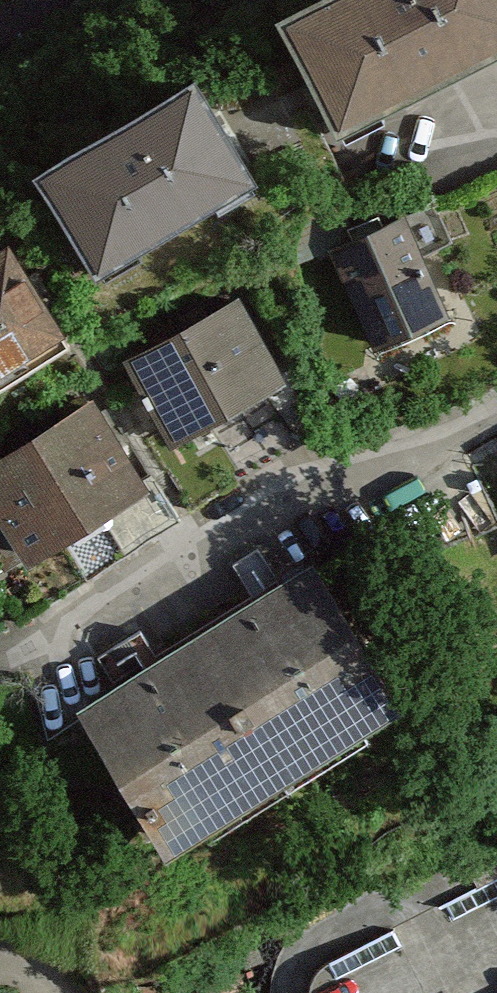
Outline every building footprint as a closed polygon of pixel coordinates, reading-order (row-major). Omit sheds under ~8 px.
[(285,4),(339,111),(496,31),(496,0),(293,0),(285,4)] [(190,74),(40,160),(95,256),(246,170),(190,74)] [(401,218),(335,250),(377,338),(443,307),(401,218)] [(94,355),(43,257),(0,279),(0,404),(94,355)] [(128,357),(171,431),(214,406),(280,368),(237,294),(171,332),(128,357)] [(0,457),(0,502),(29,548),(143,477),(93,398),(0,457)] [(311,563),(85,706),(167,835),(393,692),(371,658),(311,563)]
